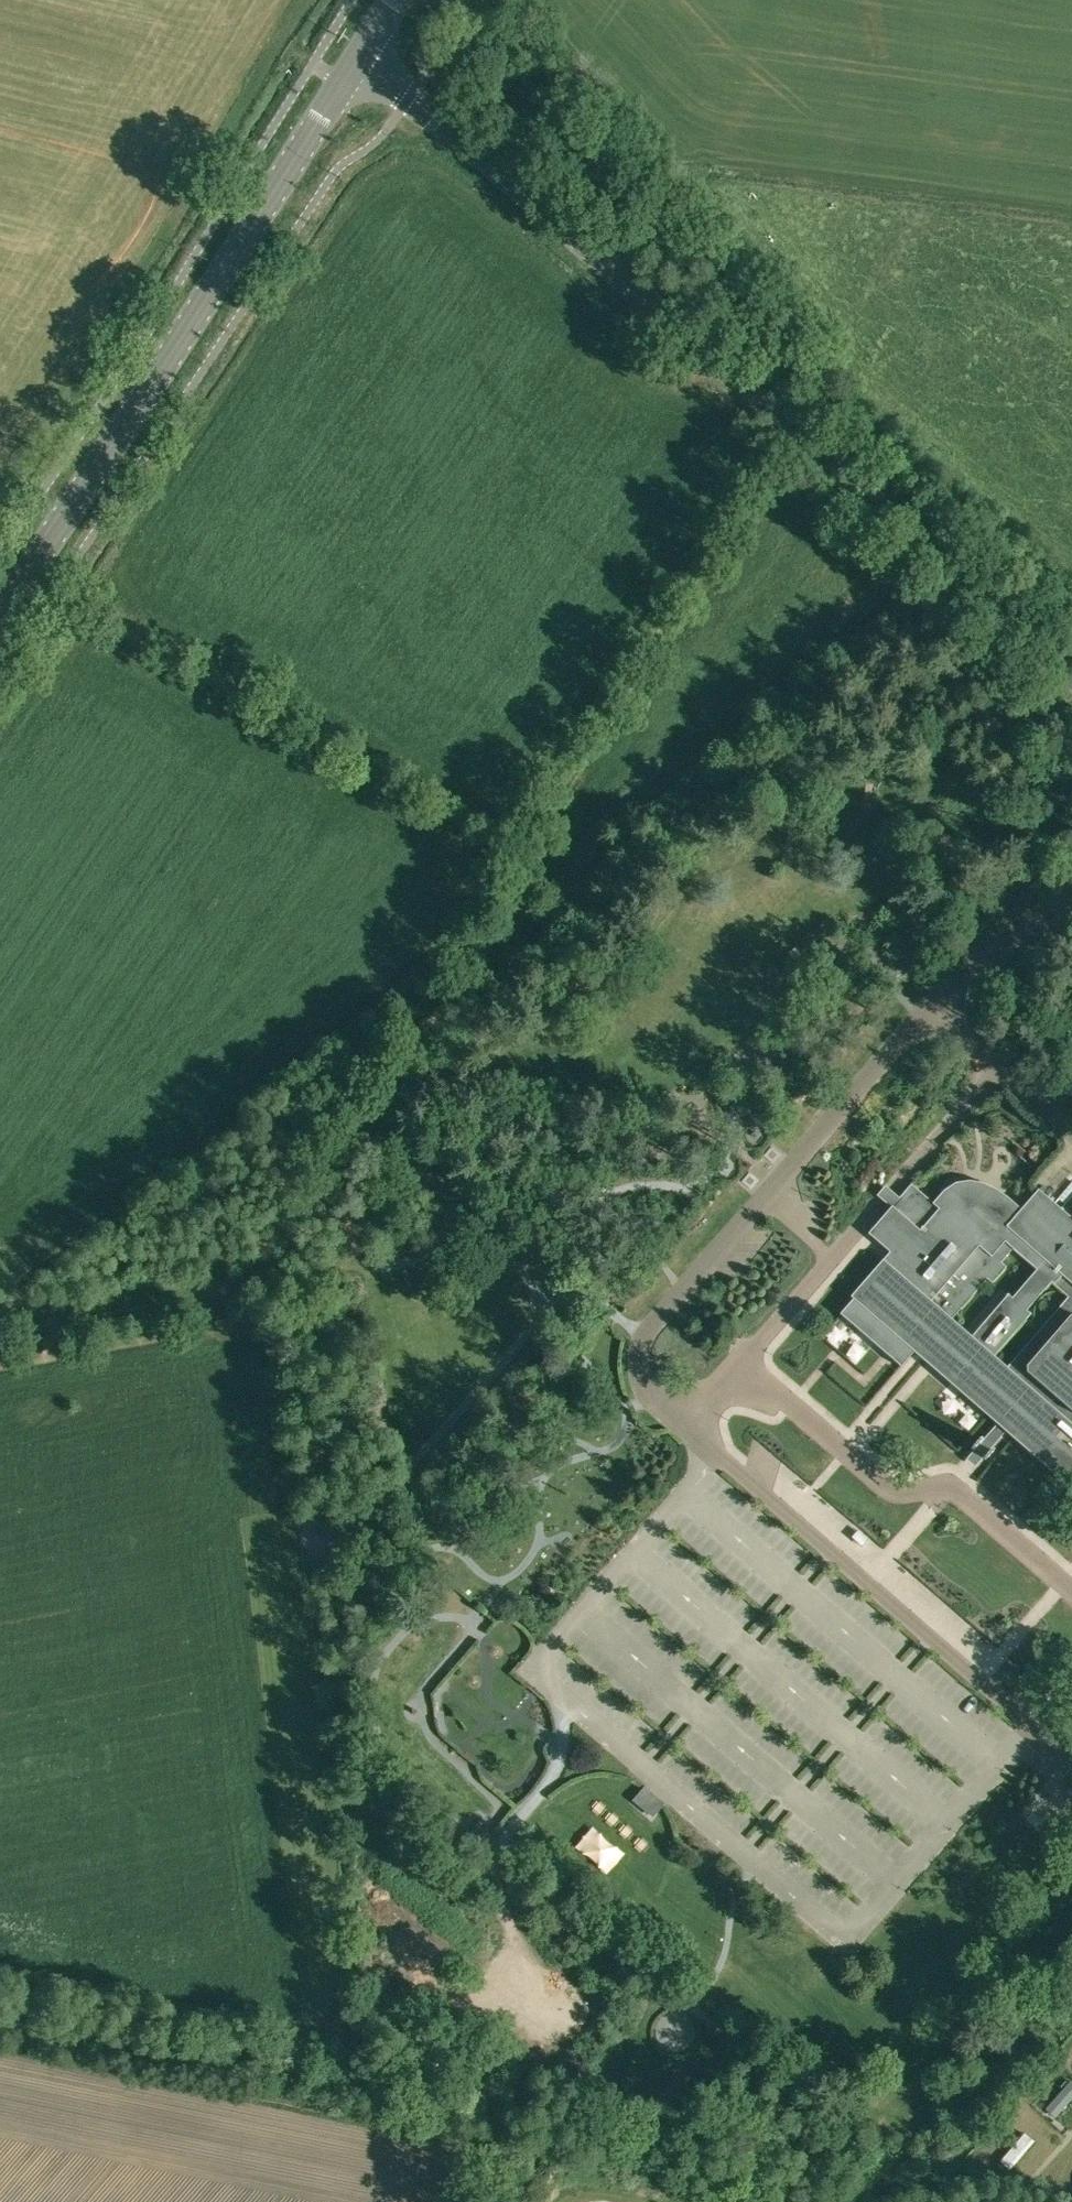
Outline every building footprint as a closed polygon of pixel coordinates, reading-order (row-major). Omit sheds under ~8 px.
[(886,1187),(877,1197),(890,1208),(868,1233),(890,1252),(882,1262),(852,1297),(854,1298),(840,1314),(900,1365),(901,1366),(916,1350),(917,1351),(925,1358),(999,1422),(1006,1429),(1071,1486),(1071,1221),(1040,1193),(1024,1211),(1009,1198),(1008,1197),(996,1189),(984,1183),(970,1180),(957,1183),(944,1190),(941,1193),(933,1203),(911,1183),(911,1184),(898,1198),(886,1187)] [(781,1425),(789,1436),(805,1425),(798,1414),(781,1425)] [(964,1556),(950,1561),(956,1575),(969,1570),(964,1556)] [(992,1655),(994,1637),(981,1636),(980,1654),(992,1655)] [(653,1817),(656,1813),(665,1803),(645,1786),(638,1794),(633,1800),(653,1817)] [(1046,2110),(1058,2121),(1071,2105),(1071,2081),(1071,2080),(1046,2110)] [(1006,2179),(1040,2141),(1029,2131),(995,2170),(1006,2179)]
